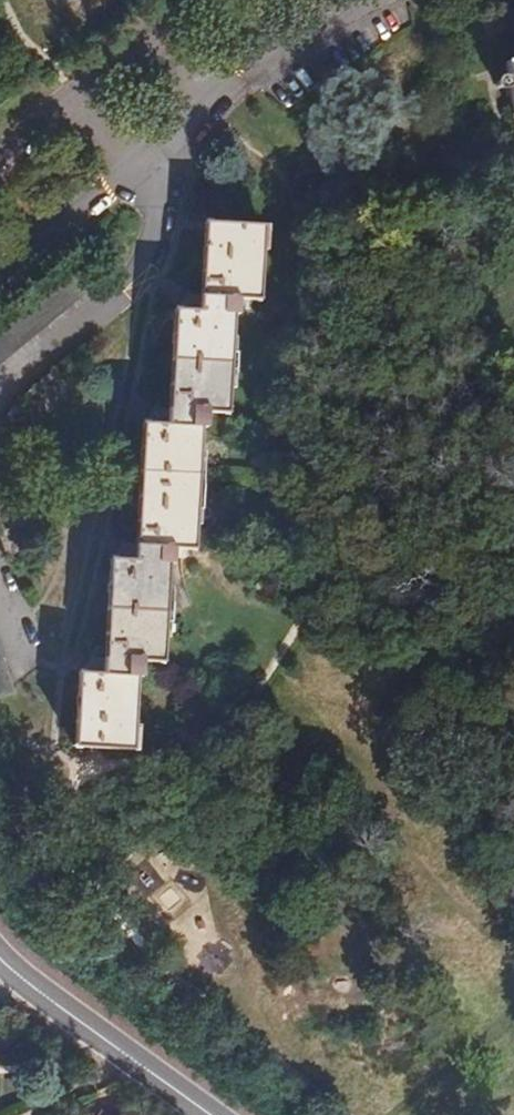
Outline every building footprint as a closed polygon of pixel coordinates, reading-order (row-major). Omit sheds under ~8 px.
[(504,65),(512,116),(513,116),(513,64),(504,65)] [(84,688),(80,750),(137,754),(142,683),(145,683),(146,664),(162,665),(169,567),(174,567),(175,551),(191,552),(199,432),(204,432),(205,413),(219,414),(227,313),(229,313),(230,296),(247,297),(252,223),(195,218),(188,311),(168,309),(160,431),(144,430),(134,565),(113,563),(104,683),(85,681),(84,688)] [(11,691),(0,652),(0,695),(11,691)]
